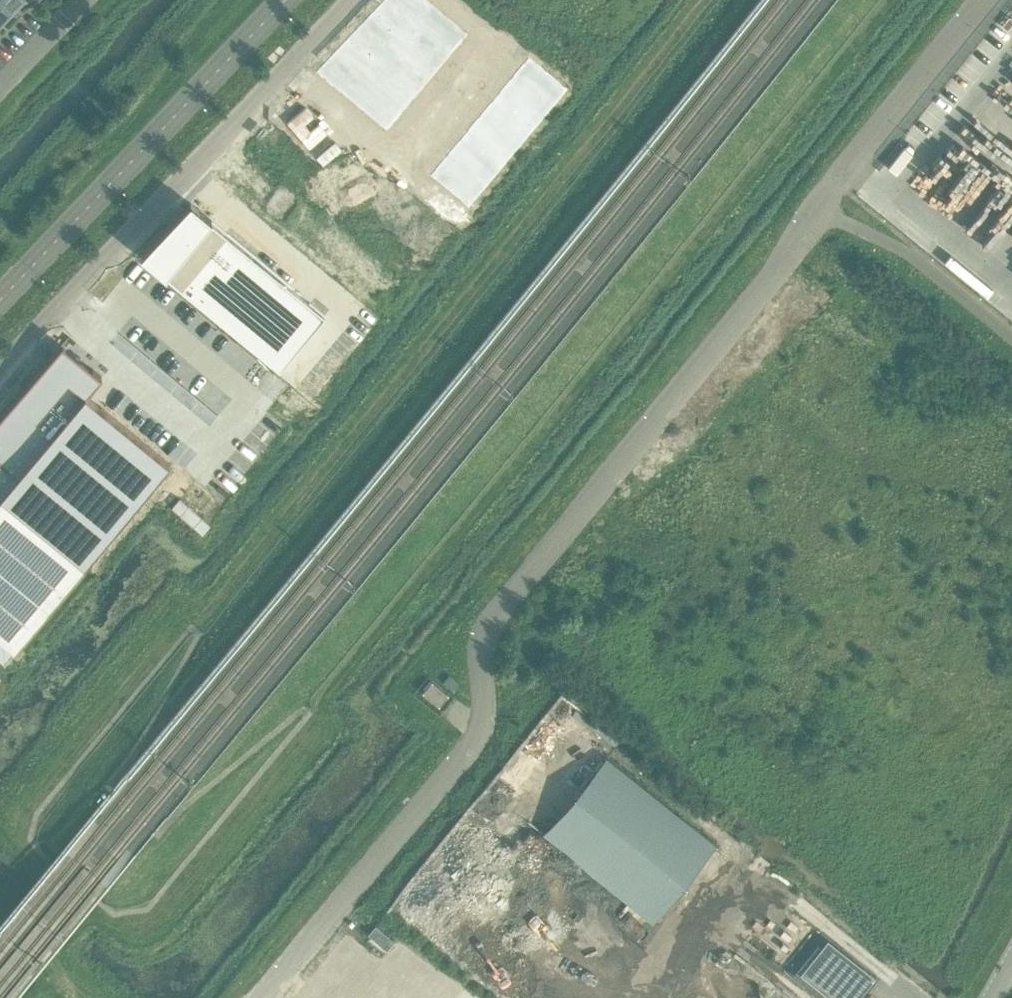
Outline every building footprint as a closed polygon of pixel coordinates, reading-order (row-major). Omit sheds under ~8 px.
[(0,0),(0,22),(11,10),(0,0)] [(11,10),(16,5),(17,6),(22,0),(0,0),(11,10)] [(314,71),(340,93),(341,92),(385,130),(466,33),(426,0),(382,0),(314,71)] [(546,36),(529,56),(566,87),(583,67),(546,36)] [(529,56),(513,76),(551,107),(567,88),(566,87),(529,56)] [(513,76),(497,95),(535,127),(551,107),(513,76)] [(497,95),(480,114),(518,146),(535,127),(497,95)] [(480,114),(464,134),(502,165),(518,146),(480,114)] [(464,134),(448,153),(486,185),(502,165),(464,134)] [(448,153),(432,172),(470,204),(486,185),(448,153)] [(190,202),(140,254),(279,370),(325,315),(190,202)] [(0,416),(0,494),(84,564),(169,462),(86,393),(99,377),(60,344),(0,416)] [(14,648),(84,564),(0,494),(0,637),(14,648)] [(445,696),(428,682),(419,693),(436,707),(445,696)] [(589,744),(527,822),(652,922),(715,844),(589,744)] [(799,972),(832,997),(857,997),(871,981),(823,943),(799,972)]
